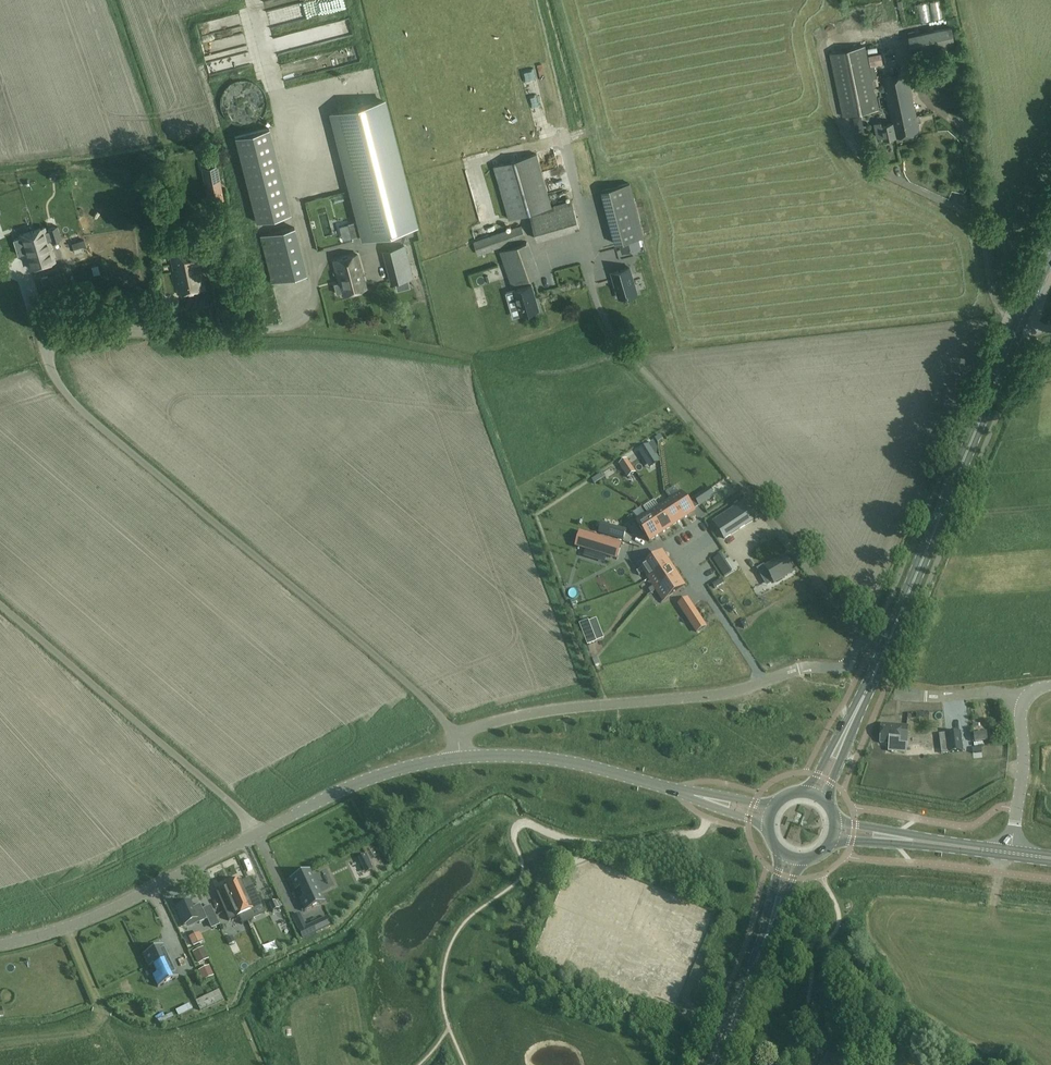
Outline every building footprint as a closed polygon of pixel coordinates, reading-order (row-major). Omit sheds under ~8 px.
[(915,60),(957,52),(951,26),(909,35),(915,60)] [(843,116),(878,109),(865,45),(829,53),(843,116)] [(917,75),(949,71),(947,60),(916,64),(917,75)] [(878,137),(884,136),(884,139),(919,131),(906,73),(882,78),(893,123),(881,125),(881,122),(875,124),(878,137)] [(331,114),(359,221),(362,235),(363,238),(416,225),(384,100),(331,114)] [(235,136),(257,221),(291,212),(269,127),(235,136)] [(509,217),(529,211),(552,205),(537,153),(494,166),(509,217)] [(35,165),(28,166),(26,159),(14,161),(17,174),(36,171),(35,165)] [(211,198),(223,196),(217,164),(204,166),(211,198)] [(27,188),(47,187),(47,177),(26,178),(27,188)] [(136,194),(136,185),(112,186),(112,195),(136,194)] [(616,244),(621,243),(637,239),(644,237),(630,185),(603,192),(616,244)] [(86,198),(112,197),(111,187),(85,189),(86,198)] [(572,199),(552,205),(529,211),(537,240),(580,227),(572,199)] [(70,212),(56,218),(60,228),(74,222),(70,212)] [(46,215),(40,217),(45,230),(51,227),(46,215)] [(343,239),(362,234),(359,221),(339,226),(343,239)] [(185,227),(187,237),(196,235),(194,225),(185,227)] [(478,255),(526,237),(521,225),(473,241),(478,255)] [(33,249),(39,266),(54,261),(48,241),(50,240),(51,241),(61,238),(57,226),(47,229),(47,231),(45,231),(43,227),(34,230),(40,247),(33,249)] [(271,282),(307,273),(294,227),(260,236),(271,282)] [(40,247),(34,230),(19,235),(20,238),(13,240),(18,255),(25,253),(30,269),(39,266),(33,249),(40,247)] [(637,239),(621,243),(623,253),(640,248),(637,239)] [(511,284),(541,274),(528,240),(499,251),(511,284)] [(405,246),(386,251),(394,282),(413,277),(405,246)] [(203,261),(200,247),(170,253),(177,293),(203,288),(198,262),(203,261)] [(541,258),(551,297),(577,290),(567,251),(541,258)] [(366,288),(358,254),(333,261),(339,282),(334,284),(336,293),(341,292),(342,294),(366,288)] [(616,282),(614,283),(619,298),(637,292),(630,267),(613,272),(616,282)] [(55,273),(47,275),(51,289),(58,287),(55,273)] [(539,310),(531,285),(513,291),(521,315),(539,310)] [(652,442),(637,451),(646,465),(655,459),(654,457),(656,448),(652,442)] [(635,473),(626,460),(619,465),(627,478),(635,473)] [(699,506),(714,496),(709,488),(694,498),(699,506)] [(694,512),(681,492),(670,500),(683,519),(694,512)] [(659,507),(672,527),(683,519),(670,500),(659,507)] [(741,503),(712,522),(723,539),(752,520),(741,503)] [(661,534),(672,527),(659,507),(648,514),(661,534)] [(637,522),(650,541),(661,534),(648,514),(637,522)] [(626,530),(602,523),(599,532),(623,540),(626,530)] [(621,544),(580,531),(575,547),(585,550),(607,556),(617,559),(621,544)] [(607,556),(585,550),(583,557),(604,563),(607,556)] [(642,567),(649,579),(669,566),(661,554),(642,567)] [(731,571),(721,555),(714,560),(725,576),(731,571)] [(767,569),(760,573),(765,581),(771,577),(774,582),(777,581),(778,582),(784,579),(783,577),(792,572),(785,558),(775,564),(774,563),(766,567),(767,569)] [(676,577),(669,566),(649,579),(656,590),(676,577)] [(664,601),(684,588),(676,577),(656,590),(664,601)] [(677,604),(682,611),(692,605),(687,597),(677,604)] [(696,632),(706,625),(692,605),(682,611),(696,632)] [(596,618),(588,621),(596,642),(604,638),(596,618)] [(596,642),(588,621),(580,624),(588,645),(596,642)] [(932,728),(940,726),(938,716),(930,718),(932,728)] [(907,753),(908,744),(908,734),(909,725),(881,723),(879,742),(889,743),(889,751),(907,753)] [(939,735),(942,754),(950,753),(963,751),(960,732),(947,734),(939,735)] [(986,740),(985,732),(973,734),(974,741),(986,740)] [(373,869),(366,855),(359,858),(366,872),(373,869)] [(304,911),(325,902),(325,901),(324,901),(309,870),(310,870),(310,869),(289,879),(289,880),(290,879),(295,890),(300,888),(304,897),(299,899),(304,911)] [(253,909),(249,899),(253,897),(245,877),(220,888),(234,918),(253,909)] [(190,902),(176,908),(184,924),(192,921),(193,923),(198,921),(199,924),(207,920),(200,904),(193,908),(190,902)] [(216,916),(209,919),(213,928),(219,925),(216,916)] [(299,930),(302,938),(316,931),(312,923),(299,930)] [(148,967),(153,965),(157,973),(153,976),(157,986),(157,987),(178,978),(178,977),(177,977),(163,946),(163,945),(142,955),(143,955),(148,967)] [(197,960),(207,955),(203,947),(193,952),(197,960)] [(213,975),(209,966),(199,970),(203,980),(213,975)] [(223,999),(219,989),(195,1001),(200,1010),(223,999)] [(845,1063),(828,1052),(820,1064),(843,1064),(845,1063)]
